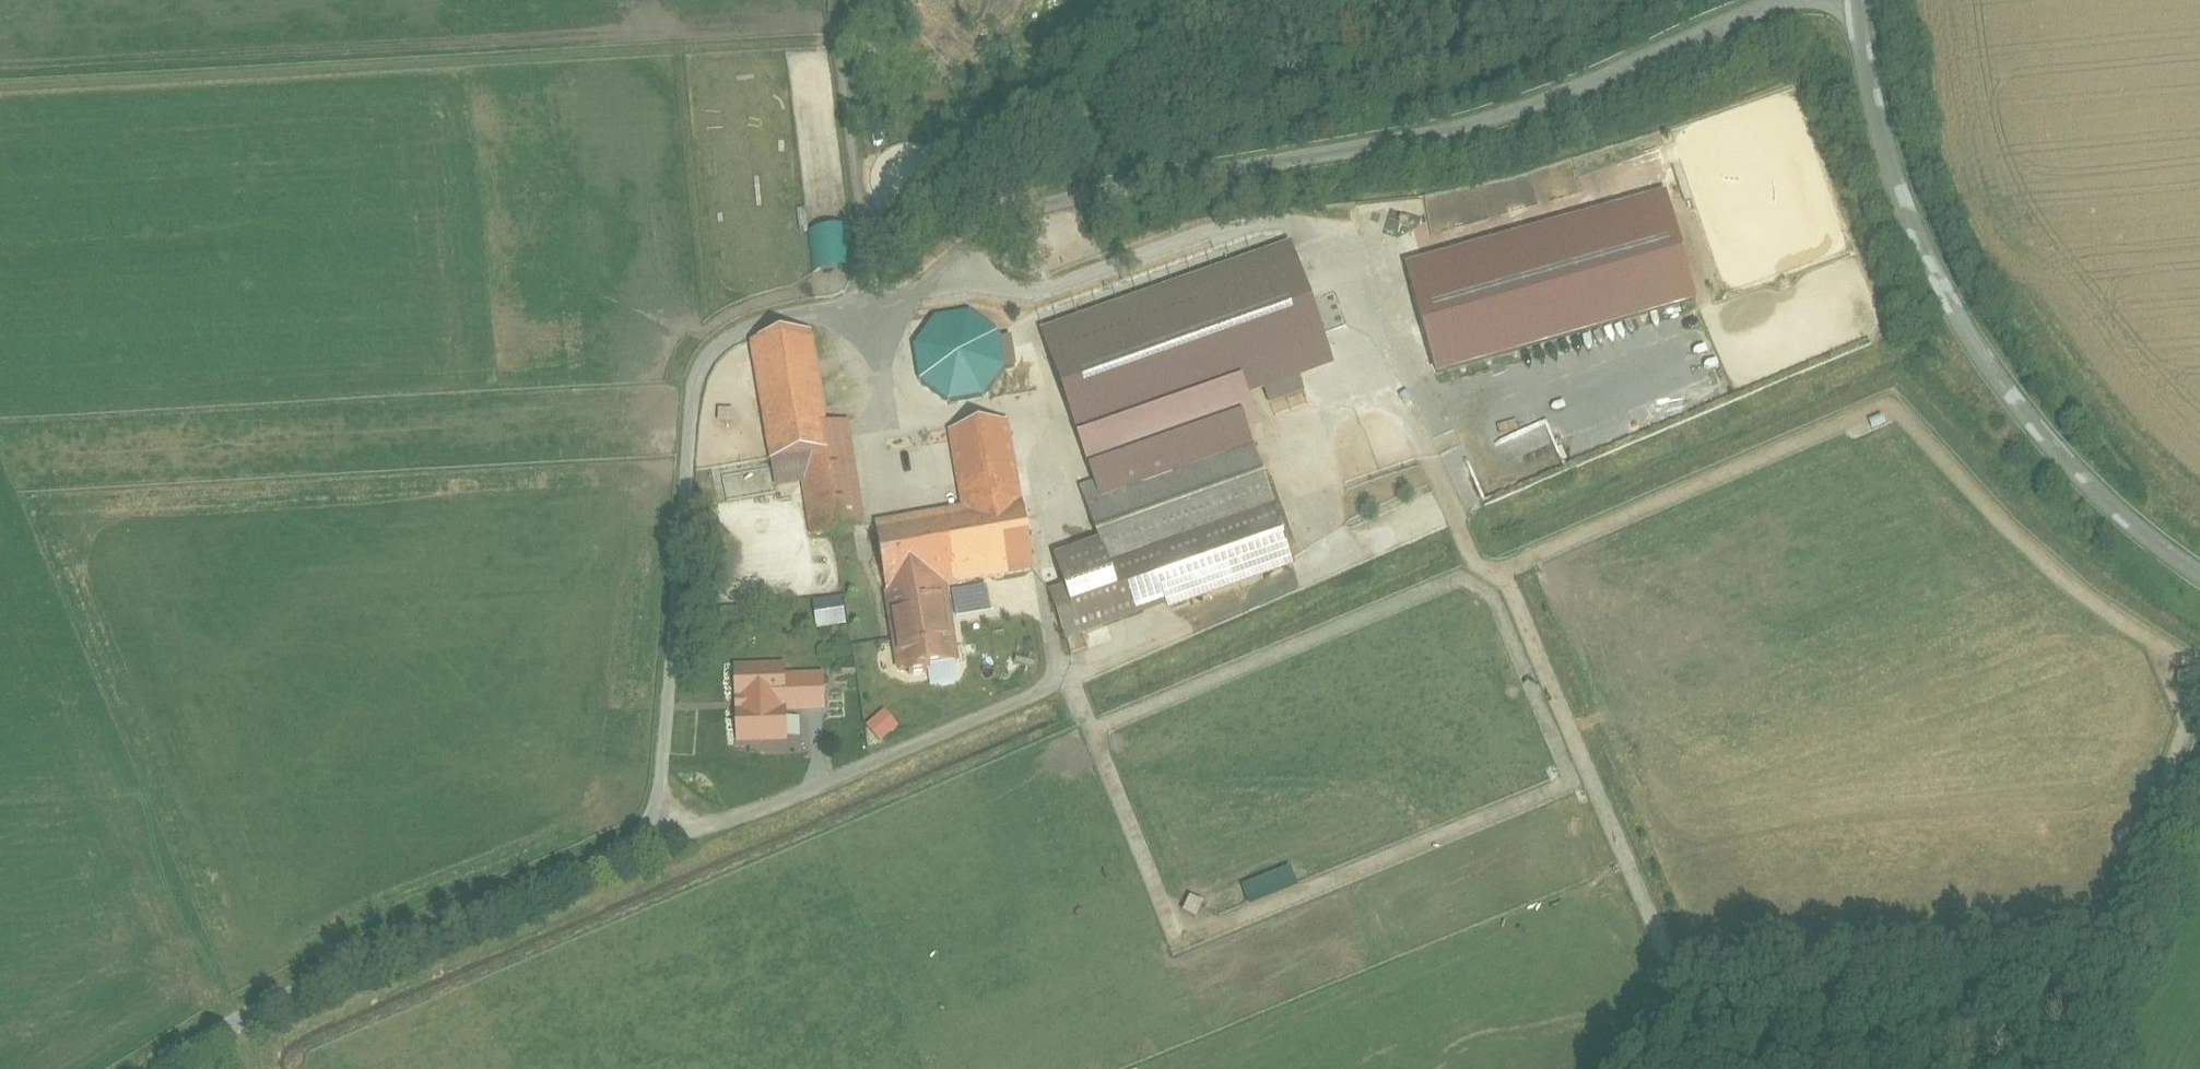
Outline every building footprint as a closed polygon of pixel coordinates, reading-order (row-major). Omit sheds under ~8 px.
[(1389,264),(1420,377),(1630,321),(1697,303),(1670,202),(1663,204),(1660,192),(1389,264)] [(805,230),(810,270),(855,265),(850,224),(805,230)] [(1086,456),(1093,453),(1101,475),(1262,418),(1254,397),(1346,364),(1303,243),(1043,335),(1086,456)] [(925,325),(914,341),(961,373),(968,363),(984,339),(937,307),(925,325)] [(817,331),(754,341),(774,467),(837,457),(817,331)] [(1404,475),(1410,463),(1412,449),(1408,436),(1399,425),(1387,419),(1373,417),(1360,421),(1349,430),(1343,442),(1341,455),(1345,469),(1354,479),(1366,486),(1380,487),(1393,484),(1404,475)] [(965,511),(1025,501),(1012,422),(952,432),(965,511)] [(1258,431),(1083,491),(1102,544),(1057,559),(1069,593),(1053,598),(1071,648),(1305,567),(1258,431)] [(837,457),(774,467),(778,489),(805,484),(814,539),(870,530),(858,454),(837,457)] [(965,511),(879,526),(904,676),(968,665),(955,589),(1043,574),(1031,500),(1025,501),(965,511)] [(806,600),(810,629),(842,625),(838,596),(806,600)] [(784,668),(736,670),(739,742),(786,741),(785,711),(824,710),(823,678),(784,679),(784,668)] [(898,694),(873,700),(878,721),(903,715),(898,694)]
